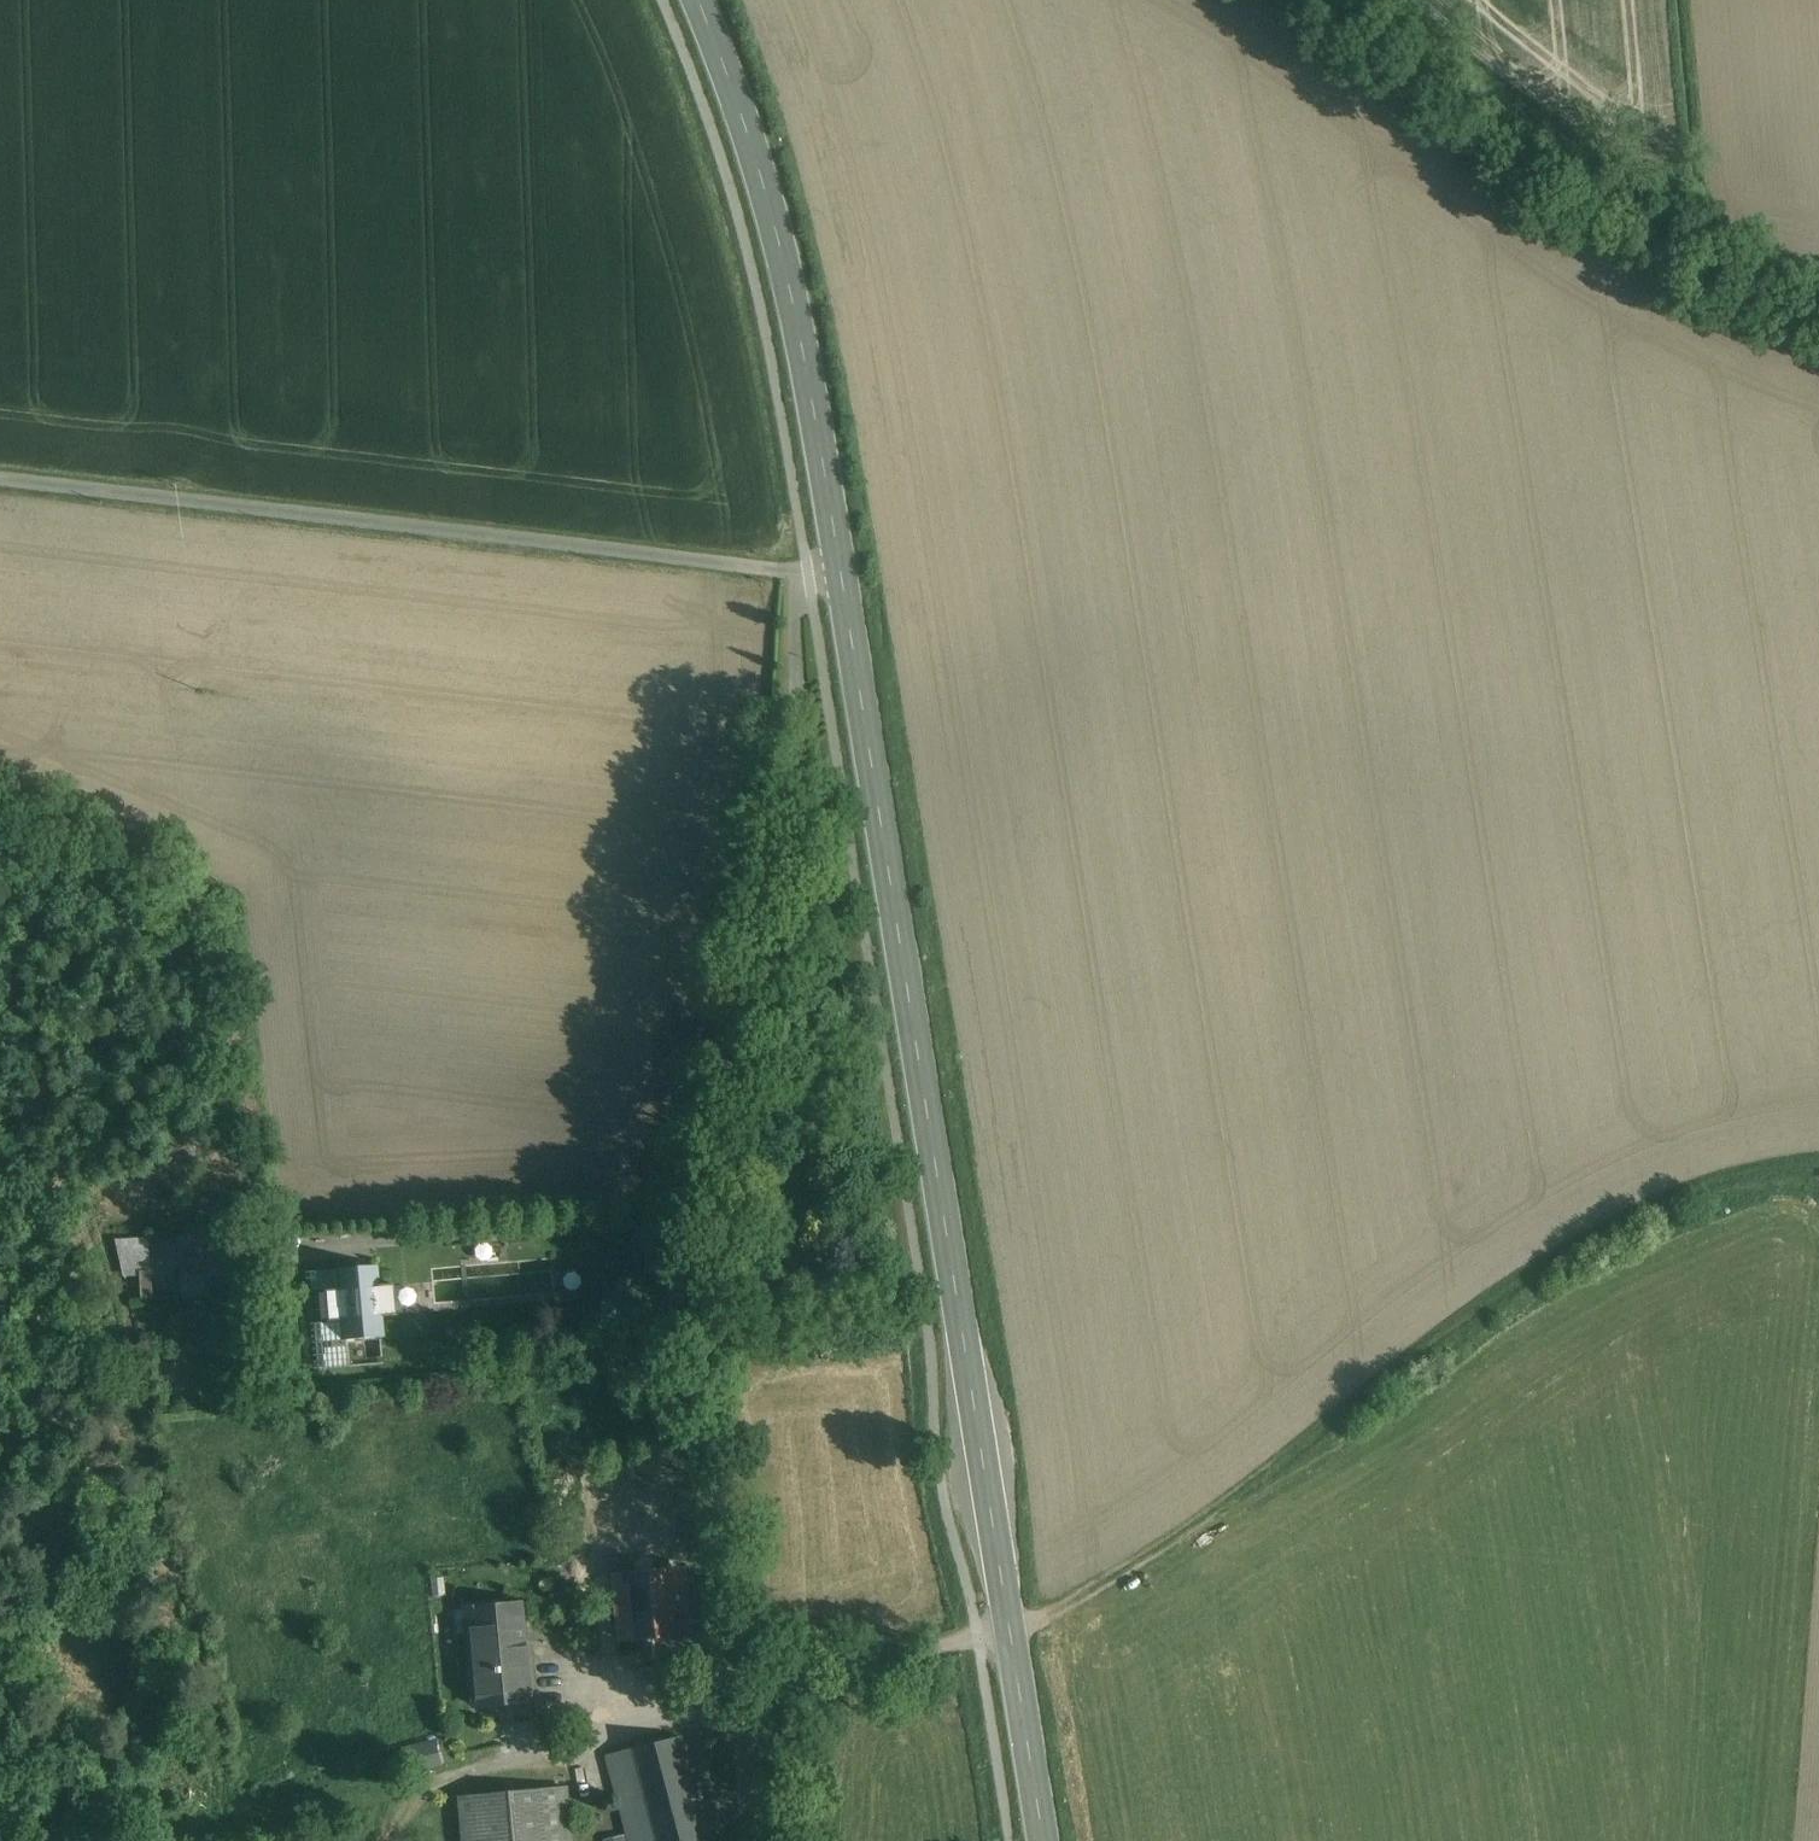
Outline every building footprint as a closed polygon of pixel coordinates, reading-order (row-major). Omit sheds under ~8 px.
[(207,1235),(178,1237),(182,1298),(211,1296),(207,1235)] [(149,1238),(115,1240),(123,1277),(139,1276),(141,1300),(153,1299),(149,1238)] [(377,1267),(360,1268),(355,1263),(347,1264),(343,1270),(338,1270),(340,1292),(344,1341),(346,1340),(365,1339),(383,1337),(382,1316),(379,1288),(377,1267)] [(250,1265),(238,1266),(239,1294),(251,1293),(250,1265)] [(338,1271),(321,1272),(323,1293),(340,1292),(338,1271)] [(393,1286),(379,1288),(382,1316),(395,1315),(393,1286)] [(365,1339),(346,1340),(348,1357),(367,1355),(365,1339)] [(679,1566),(617,1572),(623,1637),(685,1632),(679,1566)] [(518,1603),(466,1608),(475,1706),(532,1701),(527,1643),(522,1643),(518,1603)] [(630,1749),(641,1795),(653,1840),(703,1840),(677,1738),(630,1749)] [(630,1749),(608,1755),(619,1800),(641,1795),(630,1749)] [(458,1798),(462,1840),(571,1840),(566,1788),(458,1798)] [(641,1795),(619,1800),(630,1840),(653,1840),(641,1795)]
